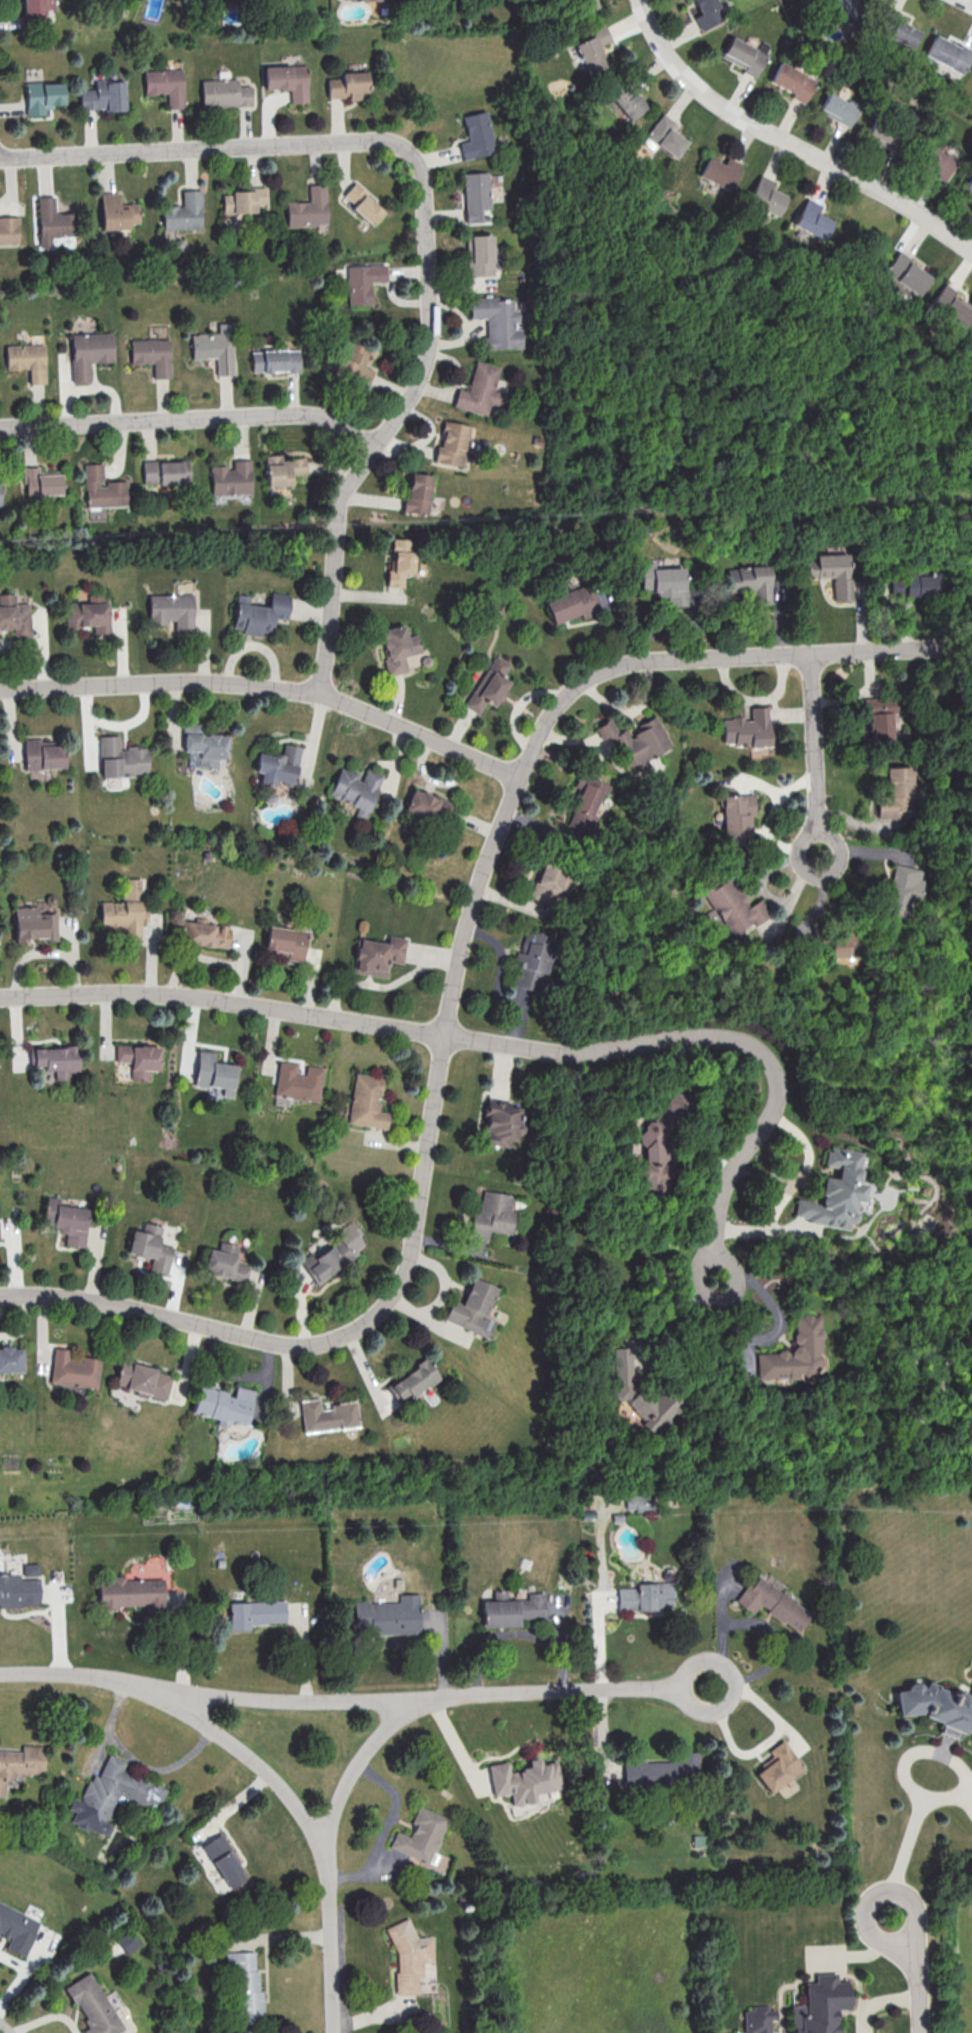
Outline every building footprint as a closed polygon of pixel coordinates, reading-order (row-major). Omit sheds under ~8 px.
[(24,21),(46,20),(46,9),(55,9),(55,0),(23,0),(24,21)] [(696,16),(700,28),(724,19),(717,0),(695,0),(700,15),(696,16)] [(862,12),(854,0),(832,0),(847,22),(862,12)] [(899,11),(887,6),(879,30),(891,34),(899,11)] [(921,30),(897,19),(889,37),(913,48),(921,30)] [(594,36),(568,47),(573,58),(581,55),(591,76),(609,68),(602,53),(617,46),(606,24),(591,31),(594,36)] [(934,35),(925,57),(965,72),(971,53),(971,49),(934,35)] [(758,48),(732,36),(722,57),(746,68),(744,72),(755,78),(771,45),(762,40),(758,48)] [(771,82),(794,93),(792,98),(806,103),(817,78),(779,62),(771,82)] [(262,65),(306,64),(307,103),(291,104),(291,88),(263,89),(262,65)] [(143,71),(181,69),(183,109),(167,109),(166,94),(144,95),(143,71)] [(369,99),(368,71),(341,72),(341,78),(327,78),(328,97),(349,96),(349,100),(369,99)] [(202,79),(202,107),(253,106),(252,85),(239,86),(238,78),(202,79)] [(80,108),(106,108),(106,111),(125,111),(125,80),(96,81),(96,89),(80,89),(80,108)] [(26,83),(27,115),(46,114),(45,108),(54,108),(53,104),(64,103),(64,81),(26,83)] [(630,120),(648,107),(636,91),(631,94),(622,83),(609,93),(630,120)] [(819,112),(851,126),(861,103),(850,98),(849,101),(828,92),(819,112)] [(463,160),(497,152),(487,110),(463,116),(469,140),(459,142),(463,160)] [(688,140),(674,131),(680,123),(663,112),(647,138),(677,157),(688,140)] [(869,132),(878,137),(876,141),(890,148),(895,138),(872,126),(869,132)] [(945,179),(957,162),(930,143),(918,160),(945,179)] [(742,163),(728,157),(725,164),(707,157),(699,177),(731,190),(742,163)] [(464,173),(466,223),(491,223),(489,172),(464,173)] [(772,189),(775,180),(760,174),(748,202),(779,215),(787,196),(772,189)] [(355,183),(342,196),(373,225),(385,211),(355,183)] [(328,225),(327,184),(309,184),(310,201),(287,202),(288,226),(328,225)] [(223,191),(224,213),(266,212),(266,189),(223,191)] [(202,228),(201,190),(183,190),(183,206),(163,206),(164,229),(202,228)] [(130,229),(129,223),(140,223),(139,203),(120,204),(120,192),(101,193),(102,229),(130,229)] [(38,196),(39,239),(75,238),(74,212),(57,213),(57,196),(38,196)] [(794,226),(825,240),(834,220),(818,213),(822,204),(807,197),(794,226)] [(0,217),(0,244),(19,244),(19,216),(0,217)] [(494,275),(493,234),(467,235),(468,276),(494,275)] [(885,273),(919,295),(933,275),(898,252),(885,273)] [(348,305),(372,304),(371,282),(387,282),(386,264),(348,265),(348,305)] [(958,289),(944,282),(931,306),(966,325),(971,314),(971,308),(953,298),(958,289)] [(525,348),(525,329),(514,329),(514,321),(523,321),(522,309),(514,309),(513,297),(470,298),(471,318),(487,317),(487,336),(483,336),(484,349),(525,348)] [(70,334),(110,332),(112,361),(88,362),(89,381),(72,382),(70,334)] [(193,335),(231,333),(233,373),(217,373),(216,358),(194,359),(193,335)] [(129,341),(167,339),(169,378),(153,379),(152,363),(130,364),(129,341)] [(370,382),(374,370),(364,366),(370,349),(347,340),(336,370),(370,382)] [(5,346),(43,344),(45,384),(29,384),(28,369),(6,370),(5,346)] [(252,350),(252,372),(300,371),(299,349),(252,350)] [(469,391),(458,388),(454,406),(488,414),(490,403),(500,405),(506,380),(498,378),(501,366),(475,360),(469,391)] [(437,463),(468,468),(471,450),(486,452),(488,440),(474,438),(476,426),(443,421),(437,463)] [(267,486),(292,485),(292,475),(306,474),(306,458),(282,459),(282,454),(266,455),(267,486)] [(143,461),(144,484),(190,483),(190,459),(143,461)] [(211,467),(212,494),(251,493),(251,459),(234,460),(234,466),(211,467)] [(24,467),(25,495),(62,495),(62,474),(40,474),(40,466),(24,467)] [(83,470),(102,470),(103,482),(125,480),(126,509),(91,511),(89,490),(84,490),(83,470)] [(406,512),(442,515),(444,497),(430,496),(432,474),(409,473),(406,512)] [(833,577),(833,600),(851,600),(850,553),(833,553),(833,547),(827,547),(827,554),(815,554),(816,564),(806,564),(806,578),(833,577)] [(656,568),(656,562),(641,563),(642,589),(656,588),(656,596),(668,596),(669,605),(686,605),(685,567),(656,568)] [(772,603),(770,566),(726,567),(726,590),(752,589),(753,604),(772,603)] [(939,570),(904,570),(905,596),(940,596),(939,570)] [(553,624),(581,614),(582,617),(603,608),(593,581),(544,600),(553,624)] [(290,594),(271,592),(269,606),(249,604),(250,595),(237,593),(233,627),(242,628),(242,632),(271,636),(274,618),(287,619),(290,594)] [(14,628),(14,637),(32,637),(30,602),(16,603),(15,593),(0,594),(0,629),(14,628)] [(110,632),(109,601),(103,601),(103,594),(88,594),(88,602),(65,603),(66,627),(93,626),(93,633),(110,632)] [(149,594),(149,622),(175,622),(175,631),(193,631),(193,594),(149,594)] [(388,675),(408,672),(407,667),(430,663),(428,652),(421,654),(418,634),(406,636),(404,625),(380,629),(388,675)] [(464,705),(478,714),(486,701),(494,706),(509,680),(503,677),(511,663),(495,654),(464,705)] [(892,739),(891,713),(897,713),(896,698),(862,699),(862,714),(870,713),(871,740),(892,739)] [(768,706),(751,707),(751,717),(722,718),(723,745),(750,744),(750,758),(770,757),(768,706)] [(672,746),(656,715),(637,725),(640,731),(630,736),(626,728),(618,732),(611,718),(595,726),(603,740),(613,735),(634,774),(650,765),(647,759),(672,746)] [(217,768),(218,758),(227,759),(228,735),(202,734),(203,722),(184,721),(183,751),(189,752),(189,767),(217,768)] [(100,736),(101,776),(148,774),(147,747),(120,748),(119,735),(100,736)] [(24,738),(25,769),(65,768),(64,744),(52,744),(52,737),(24,738)] [(301,746),(285,743),(282,756),(257,751),(254,771),(262,772),(260,783),(275,785),(276,781),(294,784),(301,746)] [(878,817),(913,816),(911,766),(886,767),(887,795),(877,795),(878,817)] [(366,817),(382,774),(365,767),(362,775),(340,767),(329,795),(358,806),(355,813),(366,817)] [(580,790),(567,825),(586,832),(601,792),(606,794),(610,784),(579,773),(573,788),(580,790)] [(444,824),(452,804),(412,788),(404,808),(444,824)] [(723,795),(724,844),(751,843),(750,815),(755,815),(754,794),(723,795)] [(529,897),(565,907),(572,879),(564,877),(567,865),(544,859),(542,867),(537,865),(529,897)] [(883,914),(907,919),(910,901),(917,902),(923,869),(893,863),(883,914)] [(705,890),(732,939),(771,918),(761,898),(749,905),(732,874),(705,890)] [(100,901),(101,929),(123,929),(123,940),(141,940),(141,921),(147,921),(146,900),(141,901),(141,878),(123,878),(123,901),(100,901)] [(15,941),(58,940),(57,912),(38,913),(38,906),(14,907),(15,941)] [(231,926),(182,920),(179,941),(228,948),(231,926)] [(265,949),(287,951),(286,959),(303,961),(307,930),(268,925),(265,949)] [(540,971),(548,935),(525,929),(516,966),(540,971)] [(830,958),(850,957),(850,966),(859,966),(859,940),(854,940),(854,931),(830,932),(830,958)] [(354,973),(387,977),(389,962),(403,963),(406,937),(388,935),(388,942),(358,939),(354,973)] [(159,1070),(159,1045),(116,1044),(116,1062),(131,1062),(131,1079),(149,1080),(149,1070),(159,1070)] [(33,1048),(34,1066),(45,1066),(45,1070),(55,1070),(55,1079),(68,1079),(68,1071),(79,1071),(79,1046),(33,1048)] [(215,1052),(199,1050),(195,1083),(223,1086),(222,1096),(233,1097),(237,1063),(214,1060),(215,1052)] [(323,1067),(307,1065),(306,1074),(296,1073),(297,1063),(279,1061),(274,1104),(290,1106),(291,1098),(319,1101),(323,1067)] [(348,1123),(387,1128),(390,1111),(379,1110),(384,1077),(355,1073),(348,1123)] [(669,1124),(681,1124),(682,1096),(665,1096),(665,1117),(646,1117),(645,1134),(644,1191),(665,1191),(665,1179),(668,1179),(669,1124)] [(522,1108),(510,1107),(510,1100),(488,1099),(486,1133),(486,1143),(515,1144),(516,1132),(521,1133),(522,1108)] [(794,1221),(849,1227),(850,1220),(855,1221),(857,1200),(864,1201),(865,1183),(859,1183),(862,1150),(828,1147),(826,1165),(838,1167),(837,1178),(823,1177),(820,1202),(796,1199),(794,1221)] [(490,1231),(511,1233),(515,1194),(484,1190),(481,1210),(474,1209),(470,1237),(489,1239),(490,1231)] [(85,1247),(89,1208),(60,1205),(61,1197),(47,1196),(45,1217),(56,1218),(54,1232),(67,1233),(66,1245),(85,1247)] [(317,1284),(367,1247),(359,1235),(362,1233),(353,1220),(328,1239),(324,1234),(307,1247),(311,1253),(300,1261),(317,1284)] [(133,1229),(128,1253),(152,1258),(150,1270),(168,1274),(173,1247),(159,1244),(163,1226),(144,1222),(142,1231),(133,1229)] [(208,1248),(203,1273),(246,1281),(249,1265),(235,1262),(238,1244),(220,1241),(218,1250),(208,1248)] [(474,1277),(462,1303),(453,1299),(445,1318),(489,1338),(497,1320),(486,1315),(498,1287),(474,1277)] [(815,1378),(816,1367),(822,1368),(822,1316),(795,1315),(794,1352),(757,1351),(757,1377),(815,1378)] [(98,1388),(101,1358),(81,1356),(81,1360),(70,1359),(71,1349),(54,1347),(50,1383),(98,1388)] [(617,1401),(632,1400),(632,1415),(645,1414),(646,1430),(669,1429),(668,1413),(676,1413),(675,1396),(638,1398),(636,1347),(615,1347),(617,1401)] [(441,1379),(428,1359),(388,1385),(401,1405),(441,1379)] [(167,1398),(173,1373),(121,1361),(115,1386),(167,1398)] [(254,1390),(236,1386),(234,1394),(198,1386),(193,1413),(219,1419),(217,1424),(229,1427),(230,1421),(247,1425),(254,1390)] [(319,1397),(299,1400),(304,1433),(359,1425),(355,1400),(331,1404),(332,1408),(321,1409),(319,1397)] [(627,1507),(652,1509),(653,1495),(627,1494),(627,1507)] [(39,1575),(38,1563),(23,1563),(23,1576),(39,1575)] [(40,1605),(40,1578),(21,1578),(21,1573),(0,1573),(0,1606),(40,1605)] [(162,1577),(125,1580),(125,1575),(112,1576),(113,1580),(98,1582),(100,1608),(144,1605),(144,1612),(165,1610),(162,1577)] [(736,1601),(754,1613),(759,1605),(800,1632),(813,1611),(759,1576),(750,1589),(746,1586),(736,1601)] [(674,1583),(618,1584),(619,1609),(675,1608),(674,1583)] [(484,1627),(520,1626),(520,1619),(546,1619),(545,1592),(528,1593),(528,1599),(508,1599),(507,1590),(494,1591),(495,1600),(483,1600),(484,1627)] [(400,1601),(354,1603),(355,1626),(371,1626),(372,1634),(421,1633),(419,1593),(400,1594),(400,1601)] [(230,1630),(250,1629),(250,1624),(287,1623),(286,1600),(229,1602),(230,1630)] [(968,1699),(971,1690),(971,1737),(960,1733),(960,1734),(935,1725),(936,1723),(919,1716),(920,1714),(920,1713),(897,1716),(893,1692),(904,1690),(904,1688),(906,1684),(915,1683),(919,1686),(919,1688),(921,1688),(924,1681),(936,1686),(935,1688),(950,1695),(951,1692),(968,1699)] [(755,1772),(770,1792),(789,1779),(804,1769),(783,1739),(768,1750),(774,1759),(755,1772)] [(46,1745),(22,1744),(22,1751),(0,1750),(0,1797),(6,1798),(7,1789),(22,1790),(23,1774),(45,1775),(46,1745)] [(683,1760),(628,1761),(629,1784),(699,1783),(699,1752),(683,1752),(683,1760)] [(166,1788),(122,1771),(126,1761),(108,1754),(99,1777),(91,1774),(81,1800),(73,1797),(69,1809),(75,1811),(70,1823),(109,1837),(114,1824),(109,1822),(119,1796),(158,1810),(166,1788)] [(560,1789),(555,1761),(540,1763),(539,1758),(528,1760),(529,1767),(509,1771),(507,1761),(488,1765),(493,1796),(510,1793),(513,1808),(536,1804),(535,1793),(560,1789)] [(448,1818),(419,1806),(412,1821),(416,1823),(410,1837),(396,1831),(389,1847),(429,1863),(448,1818)] [(25,1957),(41,1921),(0,1902),(0,1935),(10,1939),(6,1948),(25,1957)] [(386,1928),(396,1950),(398,1994),(419,1993),(419,1977),(423,1975),(423,1961),(434,1961),(433,1936),(418,1936),(409,1917),(386,1928)] [(232,1951),(234,2025),(265,2024),(264,1989),(258,1989),(257,1951),(232,1951)] [(90,1971),(65,1986),(89,2027),(83,2031),(84,2032),(114,2032),(124,2027),(90,1971)] [(837,2010),(849,2010),(848,1981),(838,1981),(838,1973),(816,1973),(816,1982),(805,1982),(805,2004),(792,2005),(792,2032),(837,2032),(837,2010)] [(771,2020),(776,2020),(776,2006),(752,2007),(752,2010),(744,2010),(745,2032),(772,2032),(771,2020)]
